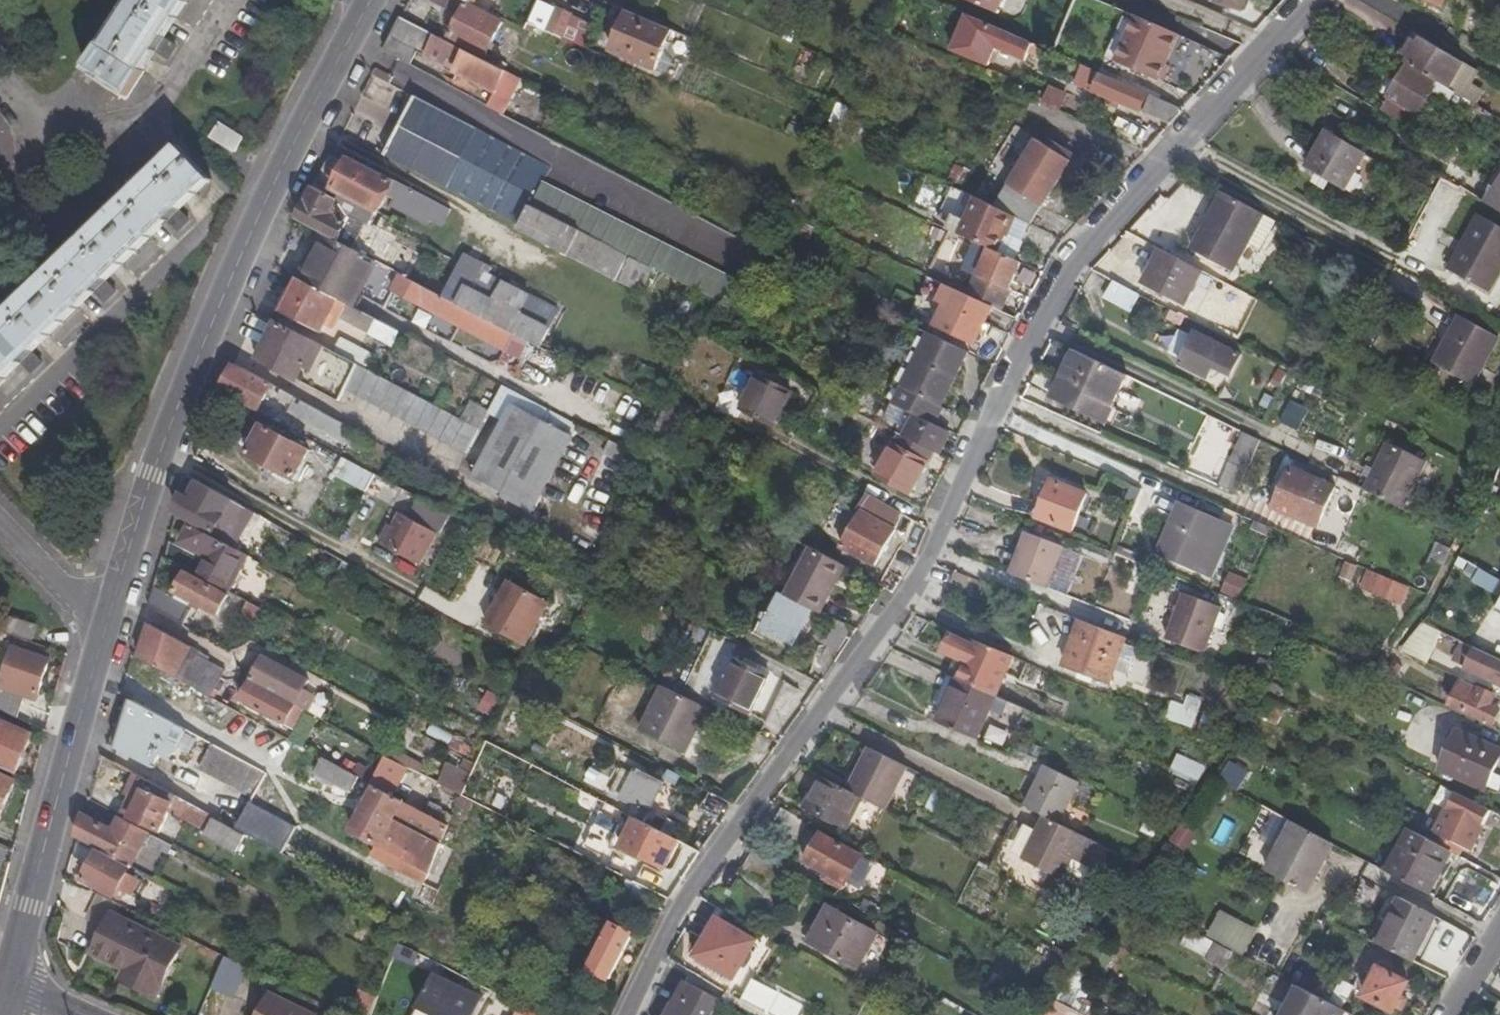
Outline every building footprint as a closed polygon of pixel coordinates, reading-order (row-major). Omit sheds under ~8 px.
[(157,52),(165,39),(191,0),(131,0),(86,70),(129,98),(157,52)] [(470,2),(466,0),(434,0),(434,1),(462,16),(452,35),(487,52),(504,21),(469,3),(470,2)] [(537,25),(543,28),(552,7),(547,5),(550,0),(549,0),(540,0),(530,22),(537,25)] [(996,15),(1003,0),(963,0),(996,15)] [(1434,11),(1440,0),(1415,0),(1434,11)] [(559,8),(549,31),(563,37),(573,15),(559,8)] [(653,66),(671,29),(628,11),(612,49),(653,66)] [(402,16),(384,52),(411,66),(418,52),(425,56),(426,54),(459,70),(457,74),(496,93),(489,106),(504,114),(523,78),(402,16)] [(1036,58),(1041,48),(968,16),(959,34),(1023,61),(1027,54),(1036,58)] [(1160,83),(1178,37),(1135,18),(1116,65),(1160,83)] [(1450,88),(1465,61),(1416,34),(1402,60),(1450,88)] [(165,39),(157,52),(167,60),(176,46),(165,39)] [(1138,113),(1147,95),(1081,66),(1074,83),(1138,113)] [(1420,114),(1437,85),(1406,67),(1389,96),(1420,114)] [(1060,113),(1070,96),(1051,85),(1041,103),(1060,113)] [(521,228),(533,206),(545,183),(553,169),(417,96),(385,156),(521,228)] [(1172,128),(1187,113),(1149,96),(1141,113),(1172,128)] [(243,138),(219,121),(211,133),(236,150),(243,138)] [(1326,129),(1305,167),(1343,189),(1365,152),(1326,129)] [(23,362),(35,351),(95,292),(107,280),(168,220),(180,209),(211,178),(178,143),(2,314),(0,315),(0,385),(23,362)] [(1040,144),(992,213),(1014,222),(1029,229),(1073,165),(1040,144)] [(346,164),(332,155),(316,186),(341,199),(353,216),(374,224),(392,191),(399,195),(394,205),(409,214),(413,208),(427,216),(435,201),(350,157),(346,164)] [(579,229),(731,307),(748,286),(750,284),(545,183),(533,206),(579,229)] [(299,219),(323,232),(340,241),(353,216),(341,199),(316,186),(299,219)] [(1491,206),(1499,212),(1499,191),(1491,206)] [(1230,270),(1262,214),(1223,192),(1191,249),(1230,270)] [(443,225),(451,210),(435,201),(427,216),(443,225)] [(1007,234),(1010,235),(1014,222),(992,213),(974,205),(963,237),(981,245),(995,251),(1000,253),(1005,240),(1007,234)] [(566,254),(579,229),(533,206),(521,228),(520,229),(566,254)] [(188,218),(180,209),(168,220),(176,229),(188,218)] [(353,216),(340,241),(365,254),(421,284),(437,254),(405,236),(374,224),(353,216)] [(1455,275),(1490,295),(1499,277),(1499,227),(1486,219),(1455,275)] [(323,232),(301,277),(340,298),(350,303),(354,295),(380,309),(391,291),(395,293),(398,287),(359,267),(365,254),(340,241),(323,232)] [(969,272),(983,278),(995,251),(981,245),(969,272)] [(1188,304),(1205,271),(1164,250),(1147,283),(1188,304)] [(1002,313),(1024,263),(1000,253),(995,251),(983,278),(973,299),(996,310),(1002,313)] [(492,330),(496,323),(455,302),(421,284),(365,254),(359,267),(398,287),(395,293),(455,323),(461,313),(492,330)] [(496,323),(504,327),(538,345),(551,321),(485,287),(491,275),(474,267),(455,302),(496,323)] [(279,308),(284,311),(301,277),(296,275),(279,308)] [(491,275),(485,287),(551,321),(557,309),(491,275)] [(322,331),(340,298),(301,277),(284,311),(322,331)] [(107,280),(95,292),(103,301),(115,289),(107,280)] [(1144,295),(1118,282),(1110,297),(1136,312),(1144,295)] [(979,344),(996,310),(973,299),(957,291),(940,326),(979,344)] [(495,343),(504,327),(496,323),(492,330),(461,313),(455,323),(495,343)] [(391,346),(398,329),(373,319),(366,335),(391,346)] [(363,396),(375,373),(358,363),(331,350),(275,320),(255,357),(299,380),(300,377),(342,399),(348,388),(363,396)] [(1460,320),(1435,366),(1471,385),(1495,339),(1460,320)] [(340,334),(331,350),(358,363),(366,348),(340,334)] [(950,387),(967,353),(930,334),(912,368),(950,387)] [(1217,371),(1231,378),(1241,357),(1201,337),(1185,368),(1211,381),(1217,371)] [(35,351),(23,362),(32,372),(44,361),(35,351)] [(1105,422),(1127,377),(1075,352),(1054,398),(1105,422)] [(1245,358),(1241,357),(1231,378),(1234,380),(1245,358)] [(222,390),(259,410),(273,384),(234,363),(222,390)] [(894,403),(902,407),(933,423),(942,408),(940,407),(950,387),(912,368),(894,403)] [(472,453),(484,430),(479,427),(375,373),(363,396),(472,453)] [(762,377),(746,409),(781,426),(797,395),(762,377)] [(566,473),(591,429),(507,385),(492,413),(507,422),(499,437),(566,473)] [(340,429),(344,423),(283,390),(280,396),(340,429)] [(902,434),(936,451),(940,453),(951,432),(933,423),(902,407),(894,422),(903,426),(899,432),(902,434)] [(1231,437),(1236,428),(1214,418),(1209,426),(1231,437)] [(264,427),(249,454),(293,478),(309,451),(264,427)] [(1249,468),(1262,441),(1246,433),(1233,460),(1249,468)] [(931,459),(936,451),(902,434),(880,475),(915,492),(933,460),(931,459)] [(542,517),(566,473),(499,437),(475,481),(542,517)] [(606,452),(628,465),(633,452),(613,441),(606,452)] [(1385,441),(1361,489),(1400,507),(1423,460),(1385,441)] [(376,475),(345,457),(335,476),(367,492),(376,475)] [(1292,469),(1274,507),(1321,530),(1340,491),(1292,469)] [(1055,479),(1038,515),(1070,529),(1087,492),(1055,479)] [(218,533),(235,501),(200,482),(193,494),(184,489),(178,510),(218,533)] [(893,527),(903,510),(873,494),(845,546),(877,563),(896,528),(893,527)] [(451,516),(420,499),(410,518),(437,533),(440,535),(451,516)] [(226,537),(243,505),(235,501),(218,533),(226,537)] [(1178,501),(1155,551),(1194,567),(1217,517),(1178,501)] [(437,533),(410,518),(401,514),(393,527),(384,545),(420,565),(437,533)] [(184,543),(170,535),(165,554),(227,588),(247,554),(194,525),(184,543)] [(393,527),(390,525),(380,543),(384,545),(393,527)] [(1024,531),(1007,572),(1043,587),(1052,564),(1059,547),(1060,545),(1024,531)] [(1431,556),(1441,561),(1446,550),(1436,545),(1431,556)] [(786,601),(810,614),(819,618),(837,584),(834,582),(844,563),(815,547),(786,601)] [(1059,547),(1052,564),(1062,567),(1068,551),(1059,547)] [(1433,577),(1441,561),(1431,556),(1427,555),(1420,569),(1433,577)] [(1403,607),(1411,587),(1366,568),(1358,589),(1403,607)] [(1229,571),(1221,592),(1240,600),(1248,579),(1229,571)] [(265,629),(274,613),(238,593),(234,600),(187,573),(177,591),(219,615),(227,602),(244,612),(242,616),(265,629)] [(487,624),(526,646),(550,603),(511,581),(487,624)] [(424,587),(418,600),(440,610),(446,598),(424,587)] [(1181,593),(1162,639),(1198,653),(1217,607),(1181,593)] [(810,614),(786,601),(780,598),(770,617),(800,633),(810,614)] [(793,647),(800,633),(770,617),(762,632),(793,647)] [(1109,682),(1128,638),(1083,621),(1065,664),(1109,682)] [(175,678),(192,646),(152,624),(140,659),(175,678)] [(710,632),(684,687),(713,700),(739,646),(710,632)] [(977,646),(953,636),(946,652),(958,657),(970,662),(962,681),(998,698),(1015,656),(1002,650),(979,641),(977,646)] [(837,657),(840,653),(828,647),(826,650),(837,657)] [(1470,653),(1463,669),(1499,685),(1499,666),(1470,653)] [(48,660),(29,654),(17,691),(37,698),(48,660)] [(226,671),(198,657),(183,682),(211,697),(226,671)] [(970,662),(958,657),(950,676),(962,681),(970,662)] [(294,730),(306,712),(295,706),(302,693),(308,682),(267,658),(244,701),(294,730)] [(751,715),(770,675),(739,659),(718,699),(751,715)] [(947,675),(926,718),(978,744),(998,698),(962,681),(947,717),(936,711),(950,676),(947,675)] [(950,676),(936,711),(947,717),(962,681),(950,676)] [(1458,679),(1447,703),(1489,724),(1497,709),(1487,704),(1491,695),(1458,679)] [(686,754),(709,709),(665,686),(642,733),(686,754)] [(302,693),(295,706),(306,712),(313,700),(302,693)] [(1195,727),(1200,702),(1171,696),(1166,721),(1195,727)] [(186,760),(199,737),(134,701),(119,750),(155,769),(163,756),(172,761),(176,755),(186,760)] [(18,772),(34,733),(0,720),(0,764),(18,772)] [(1004,744),(1008,730),(990,725),(986,740),(1004,744)] [(1446,771),(1491,795),(1499,778),(1499,750),(1466,733),(1446,771)] [(879,806),(901,765),(864,746),(843,786),(879,806)] [(258,799),(271,778),(221,750),(209,772),(258,799)] [(391,751),(387,759),(406,768),(410,760),(391,751)] [(1177,753),(1169,772),(1197,784),(1205,765),(1177,753)] [(315,769),(336,780),(344,768),(323,757),(315,769)] [(387,759),(386,758),(372,783),(396,795),(409,770),(406,768),(387,759)] [(479,763),(471,758),(465,770),(473,775),(479,763)] [(409,770),(412,771),(416,763),(410,760),(406,768),(409,770)] [(1221,776),(1241,790),(1252,774),(1232,761),(1221,776)] [(412,771),(420,775),(424,767),(416,763),(412,771)] [(647,809),(663,780),(636,765),(621,794),(647,809)] [(450,769),(442,786),(463,797),(473,775),(465,770),(459,767),(457,773),(450,769)] [(349,787),(357,775),(344,768),(336,780),(349,787)] [(1044,768),(1025,807),(1042,815),(1057,823),(1077,784),(1044,768)] [(0,773),(0,814),(16,781),(0,773)] [(206,823),(210,815),(135,775),(118,812),(160,831),(173,806),(206,823)] [(861,799),(843,786),(822,775),(804,805),(843,828),(861,799)] [(427,870),(450,824),(396,795),(372,783),(346,828),(386,848),(379,859),(397,869),(403,858),(427,870)] [(1445,809),(1454,792),(1441,786),(1432,802),(1445,809)] [(1497,816),(1463,798),(1439,843),(1461,855),(1464,857),(1469,849),(1477,853),(1490,832),(1489,831),(1497,816)] [(254,809),(243,830),(268,843),(280,821),(254,809)] [(77,839),(101,851),(134,868),(151,835),(120,819),(114,830),(84,815),(77,839)] [(1098,844),(1079,835),(1057,823),(1042,815),(1019,858),(1057,877),(1069,855),(1087,865),(1098,844)] [(664,865),(678,838),(636,816),(622,843),(664,865)] [(237,853),(247,836),(239,831),(216,819),(206,837),(237,853)] [(1185,853),(1200,834),(1183,822),(1169,841),(1185,853)] [(1305,891),(1331,844),(1291,823),(1265,872),(1305,891)] [(1209,832),(1210,849),(1228,848),(1227,831),(1209,832)] [(1439,843),(1420,832),(1395,878),(1436,900),(1461,855),(1439,843)] [(858,855),(820,834),(804,861),(826,874),(824,879),(839,888),(858,855)] [(130,876),(134,868),(101,851),(87,881),(117,897),(126,882),(130,884),(133,878),(130,876)] [(649,902),(655,892),(638,884),(632,894),(649,902)] [(1374,943),(1386,949),(1409,904),(1397,899),(1374,943)] [(1386,949),(1411,962),(1435,917),(1409,904),(1386,949)] [(830,910),(810,941),(854,970),(875,938),(830,910)] [(1085,923),(1094,929),(1102,917),(1092,910),(1085,923)] [(108,914),(88,954),(121,970),(116,980),(151,996),(176,946),(108,914)] [(717,922),(696,960),(735,982),(757,943),(717,922)] [(615,925),(592,969),(611,978),(632,934),(615,925)] [(1219,965),(1228,950),(1210,941),(1202,956),(1219,965)] [(213,989),(231,998),(246,968),(227,959),(213,989)] [(1377,968),(1361,996),(1389,1011),(1393,1005),(1399,1008),(1404,999),(1398,995),(1405,983),(1377,968)] [(1302,970),(1295,984),(1319,997),(1327,982),(1302,970)] [(482,995),(434,973),(417,1011),(427,1014),(473,1014),(482,995)] [(365,989),(374,995),(379,983),(370,979),(365,989)] [(724,1005),(726,1000),(692,982),(674,1014),(719,1014),(724,1005)] [(1341,1008),(1319,997),(1295,984),(1279,1014),(1337,1014),(1341,1008)] [(349,1013),(355,1014),(369,1014),(377,997),(359,989),(349,1013)] [(604,990),(593,1010),(597,1012),(608,992),(604,990)] [(318,1014),(269,991),(257,1014),(318,1014)] [(1077,1011),(1057,1000),(1047,1014),(1074,1014),(1077,1011)]
